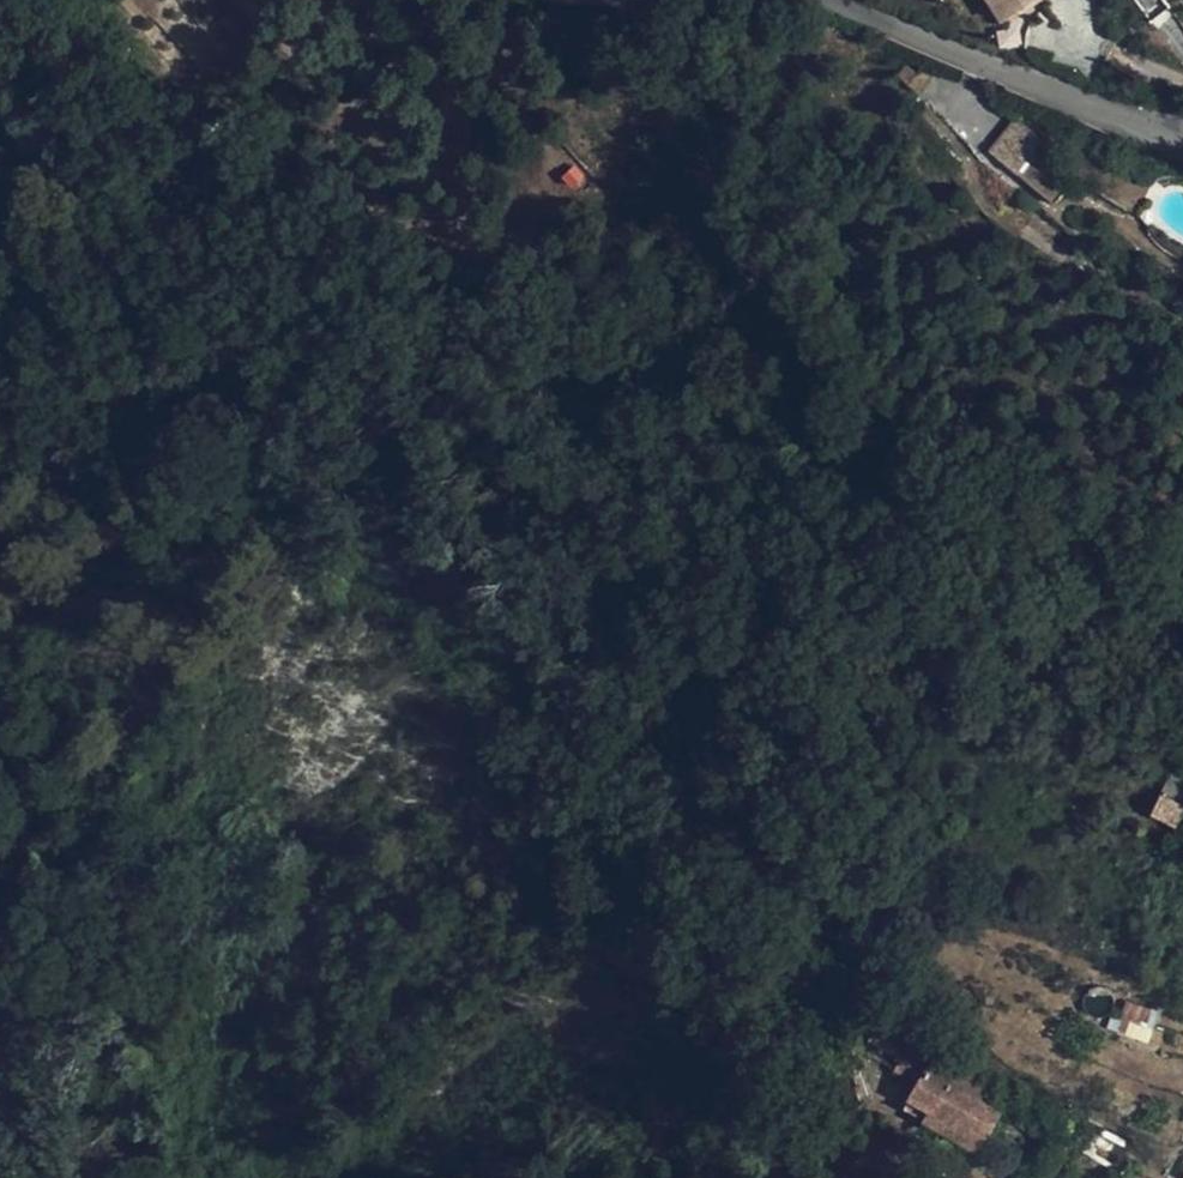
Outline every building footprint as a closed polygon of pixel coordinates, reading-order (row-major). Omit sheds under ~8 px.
[(1004,19),(1034,0),(991,0),(1004,19)] [(1017,169),(1040,140),(1015,119),(993,148),(1017,169)] [(1171,773),(1153,812),(1175,822),(1182,807),(1182,779),(1171,773)] [(879,1046),(897,1029),(881,1020),(869,1041),(879,1046)] [(897,1029),(879,1046),(900,1058),(894,1070),(917,1084),(907,1108),(979,1149),(1000,1110),(981,1099),(969,1092),(974,1079),(913,1044),(915,1039),(897,1029)] [(988,1087),(974,1079),(969,1092),(981,1099),(988,1087)] [(1174,1157),(1164,1175),(1170,1177),(1182,1177),(1182,1162),(1174,1157)]
